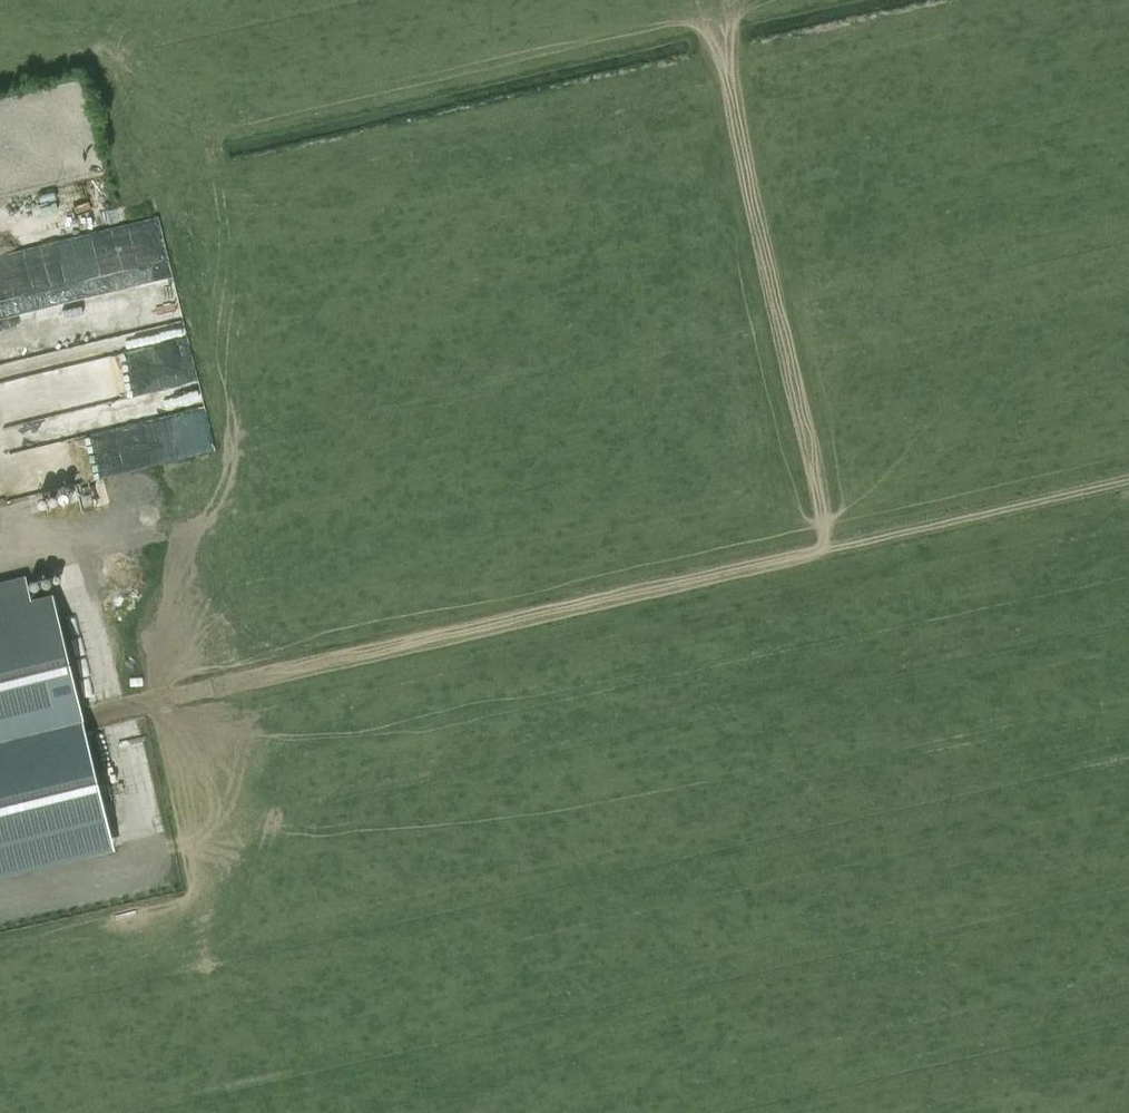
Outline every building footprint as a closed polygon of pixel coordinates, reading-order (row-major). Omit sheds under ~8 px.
[(210,453),(163,217),(0,249),(0,361),(71,347),(74,364),(31,372),(39,414),(171,388),(176,417),(10,450),(19,494),(78,483),(84,510),(111,505),(105,473),(210,453)] [(0,582),(0,606),(12,603),(6,580),(0,582)]
